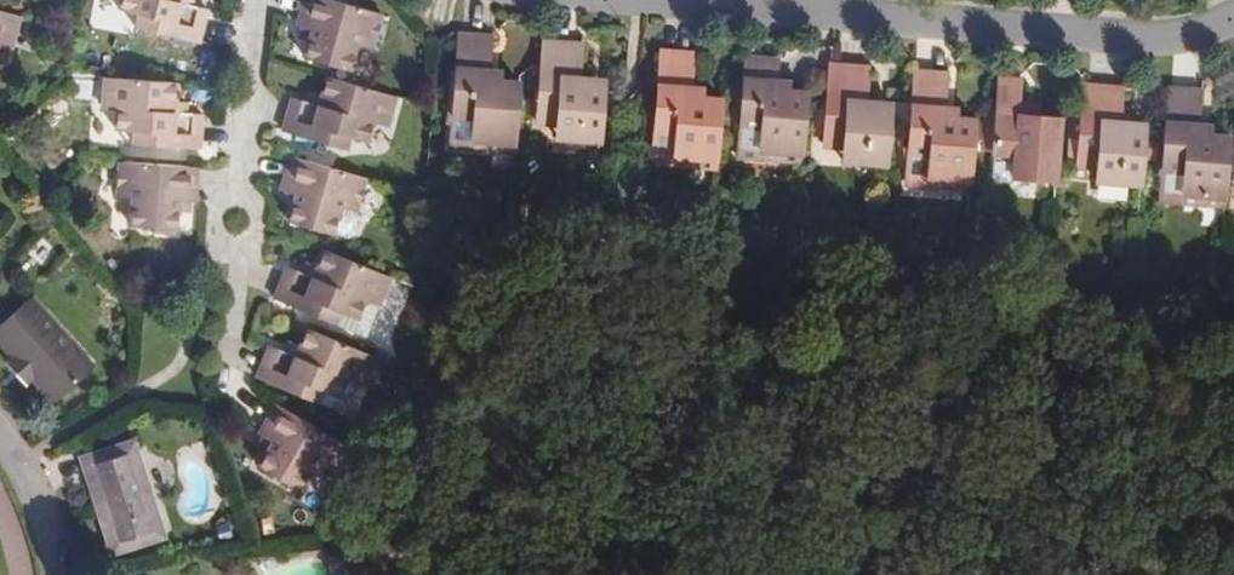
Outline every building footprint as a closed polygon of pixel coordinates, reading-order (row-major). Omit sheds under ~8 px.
[(115,7),(123,9),(135,12),(132,28),(196,42),(205,6),(190,2),(181,0),(117,0),(115,7)] [(304,41),(300,54),(346,67),(352,41),(369,46),(379,11),(337,0),(300,0),(294,24),(297,25),(307,28),(304,41)] [(25,14),(0,7),(0,49),(2,42),(14,45),(25,14)] [(135,12),(123,9),(120,25),(132,28),(135,12)] [(294,37),(304,41),(307,28),(297,25),(294,37)] [(516,141),(520,80),(499,79),(482,78),(482,67),(487,67),(489,38),(454,35),(446,116),(470,119),(469,136),(516,141)] [(600,138),(605,86),(587,84),(588,75),(578,74),(581,38),(543,35),(541,61),(539,63),(534,119),(552,121),(570,123),(569,134),(600,138)] [(695,53),(660,49),(657,81),(655,99),(652,125),(652,130),(672,131),(670,149),(715,154),(720,94),(704,93),(686,91),(687,84),(693,84),(695,53)] [(773,59),(744,57),(743,77),(739,77),(736,120),(761,123),(759,145),(801,148),(806,97),(806,91),(784,90),(771,89),(772,80),(773,59)] [(867,68),(828,63),(825,88),(821,145),(836,146),(855,148),(854,162),(885,165),(890,113),(874,112),(875,101),(865,101),(867,68)] [(482,78),(499,79),(499,69),(487,67),(482,67),(482,78)] [(1019,75),(997,72),(994,98),(992,97),(989,145),(1012,147),(1011,166),(1013,167),(1055,170),(1060,107),(1039,106),(1018,104),(1018,93),(1019,75)] [(386,121),(395,92),(324,73),(321,88),(318,100),(304,96),(290,93),(281,127),(346,145),(350,133),(362,136),(367,138),(374,117),(386,121)] [(177,99),(178,79),(104,75),(103,107),(116,109),(115,127),(121,128),(134,129),(133,141),(200,147),(201,111),(189,110),(177,109),(177,99)] [(587,84),(605,86),(605,77),(588,75),(587,84)] [(942,82),(912,79),(910,102),(907,102),(903,151),(928,154),(927,172),(969,177),(973,116),(954,114),(939,113),(940,102),(942,82)] [(784,81),(772,80),(771,89),(784,90),(784,81)] [(1121,84),(1082,80),(1080,105),(1076,105),(1073,163),(1092,165),(1112,167),(1111,176),(1139,178),(1143,130),(1128,129),(1129,119),(1119,118),(1121,84)] [(704,84),(693,84),(687,84),(686,91),(704,93),(704,84)] [(318,100),(321,88),(309,86),(304,96),(318,100)] [(1181,192),(1224,197),(1228,136),(1212,134),(1195,133),(1192,130),(1195,127),(1200,127),(1201,124),(1202,95),(1168,92),(1167,112),(1163,112),(1159,171),(1181,174),(1181,192)] [(1039,95),(1018,93),(1018,104),(1039,106),(1039,95)] [(652,125),(655,99),(648,98),(645,124),(652,125)] [(189,99),(177,99),(177,109),(189,110),(189,99)] [(890,113),(891,102),(875,101),(874,112),(890,113)] [(955,103),(940,102),(939,113),(954,114),(955,103)] [(444,145),(515,150),(516,141),(469,136),(470,119),(446,116),(444,145)] [(1144,121),(1129,119),(1128,129),(1143,130),(1144,121)] [(761,123),(736,120),(734,152),(800,159),(801,148),(759,145),(761,123)] [(551,132),(569,134),(570,123),(552,121),(551,132)] [(1213,125),(1201,124),(1200,127),(1195,127),(1192,130),(1195,133),(1212,134),(1213,125)] [(134,129),(121,128),(120,139),(133,141),(134,129)] [(650,161),(714,167),(715,154),(670,149),(672,131),(652,130),(650,161)] [(359,148),(362,136),(350,133),(346,145),(359,148)] [(1012,147),(989,145),(987,164),(991,168),(1005,170),(1013,167),(1011,166),(1012,147)] [(855,148),(836,146),(835,160),(854,162),(855,148)] [(928,154),(903,151),(901,182),(968,188),(969,177),(927,172),(928,154)] [(356,209),(365,174),(364,174),(289,154),(280,187),(286,189),(294,192),(291,203),(287,218),(332,231),(333,228),(340,205),(356,209)] [(198,196),(199,160),(120,156),(118,190),(132,191),(134,193),(132,219),(181,222),(181,205),(182,195),(191,195),(198,196)] [(1112,167),(1092,165),(1091,173),(1111,176),(1112,167)] [(1157,203),(1223,208),(1224,197),(1181,192),(1181,174),(1159,171),(1157,203)] [(294,192),(286,189),(283,200),(291,203),(294,192)] [(191,206),(191,195),(182,195),(181,205),(191,206)] [(362,214),(356,209),(340,205),(333,228),(348,233),(357,230),(362,214)] [(378,302),(392,273),(326,247),(319,262),(314,273),(304,268),(285,261),(270,294),(334,321),(339,308),(351,314),(356,316),(365,297),(378,302)] [(314,273),(319,262),(308,258),(304,268),(314,273)] [(17,355),(36,378),(39,376),(56,398),(99,363),(42,296),(0,329),(19,353),(17,355)] [(345,326),(351,314),(339,308),(334,321),(345,326)] [(359,376),(372,350),(304,322),(296,337),(291,349),(280,345),(267,339),(253,370),(316,397),(321,386),(335,392),(344,373),(357,379),(359,376)] [(291,349),(296,337),(286,333),(280,345),(291,349)] [(36,378),(17,355),(13,359),(32,382),(36,378)] [(365,379),(359,376),(357,379),(344,373),(335,392),(321,386),(316,397),(351,411),(365,379)] [(324,468),(341,436),(271,396),(255,427),(261,431),(268,436),(263,446),(256,459),(297,483),(310,460),(324,468)] [(256,441),(263,446),(268,436),(261,431),(256,441)] [(130,441),(84,455),(110,546),(156,533),(130,441)]
